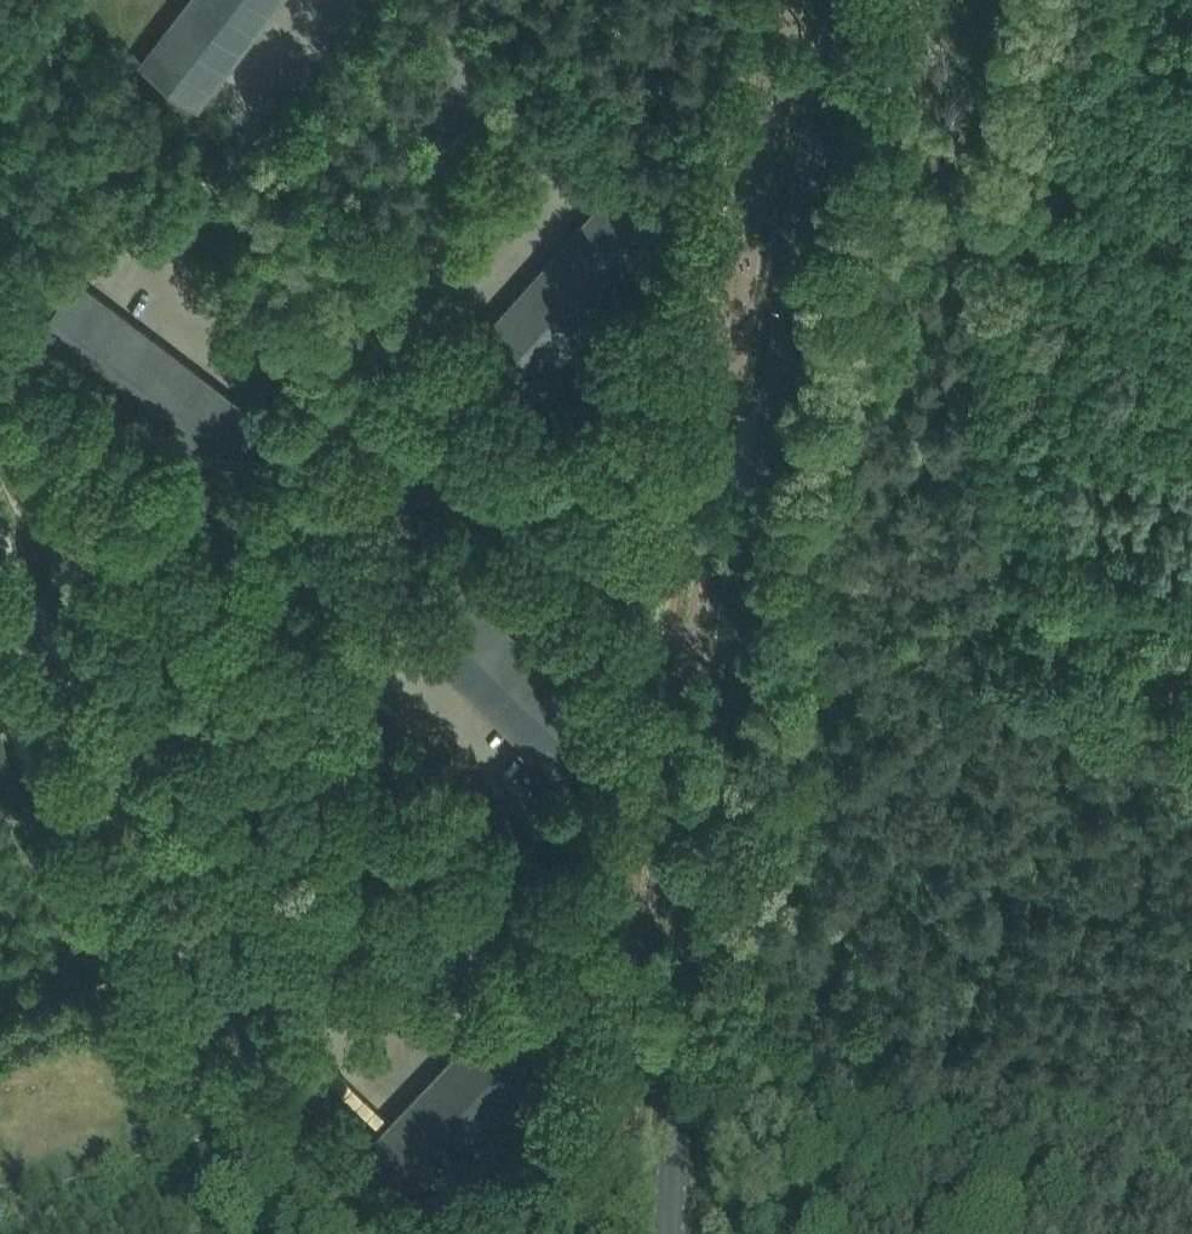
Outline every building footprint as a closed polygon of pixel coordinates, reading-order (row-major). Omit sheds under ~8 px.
[(280,0),(190,0),(142,62),(199,106),(210,91),(280,0)] [(613,189),(494,323),(483,335),(536,383),(666,237),(613,189)] [(250,410),(90,288),(77,278),(33,335),(220,477),(263,420),(250,410)] [(427,650),(542,760),(555,773),(605,721),(464,586),(414,637),(419,642),(427,650)] [(502,1005),(496,1012),(382,1131),(372,1141),(424,1191),(559,1050),(507,1000),(502,1005)]
